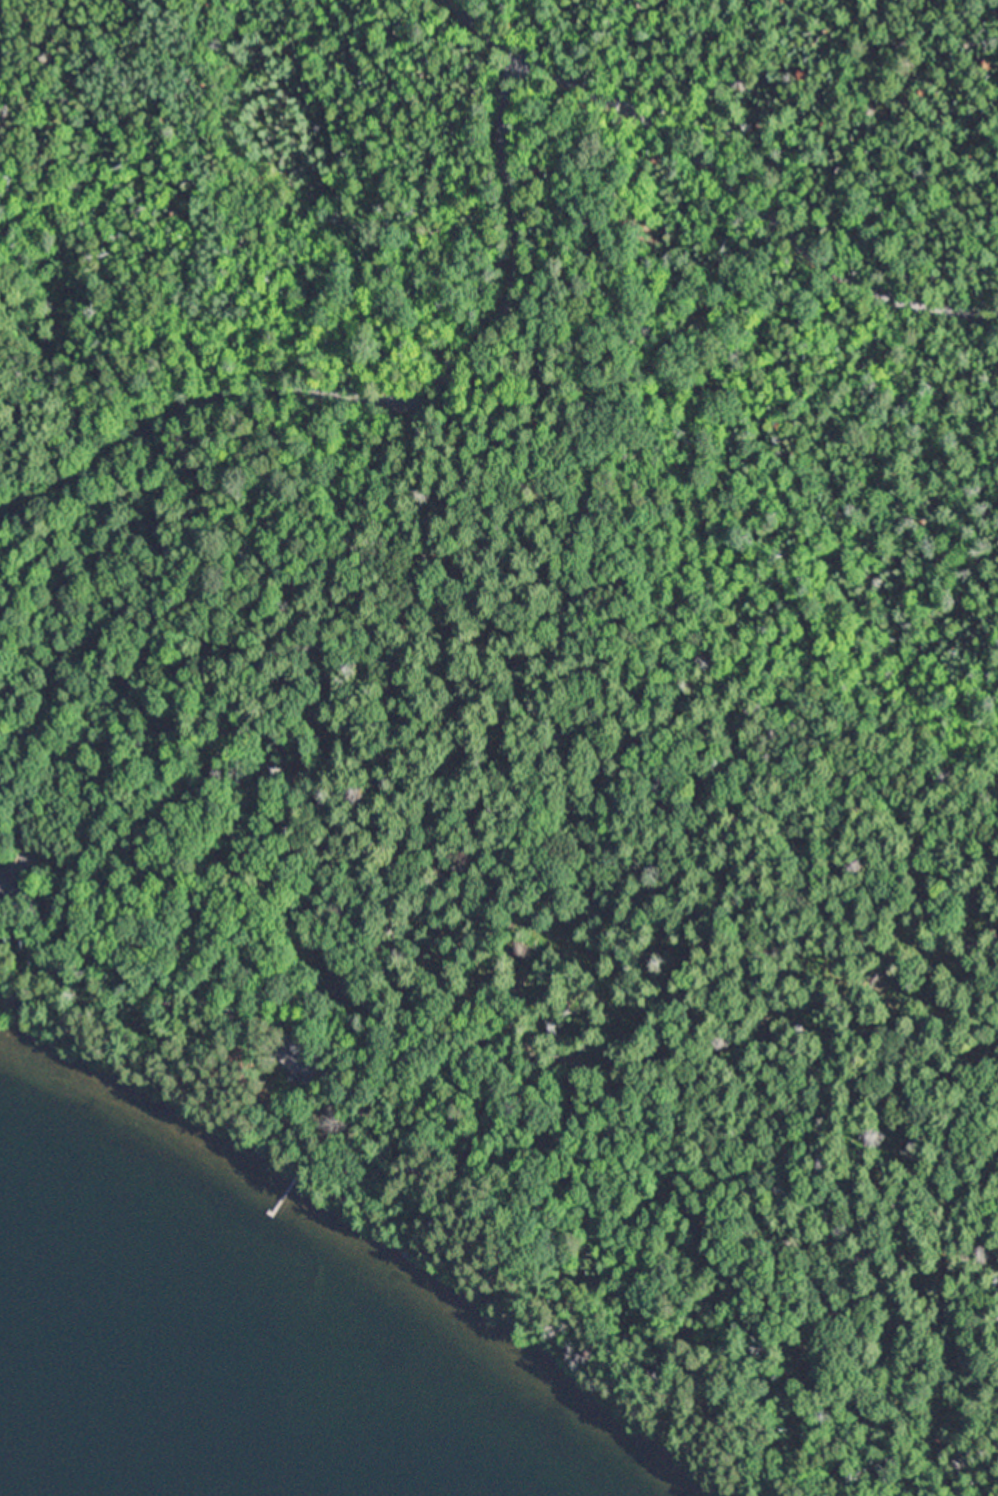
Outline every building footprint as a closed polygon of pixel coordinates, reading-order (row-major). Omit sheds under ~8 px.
[(6,945),(0,944),(0,920),(3,920),(3,925),(8,925),(6,945)] [(289,1037),(302,1046),(303,1044),(322,1057),(318,1062),(332,1072),(319,1090),(304,1079),(302,1080),(285,1068),(288,1065),(275,1056),(289,1037)]
